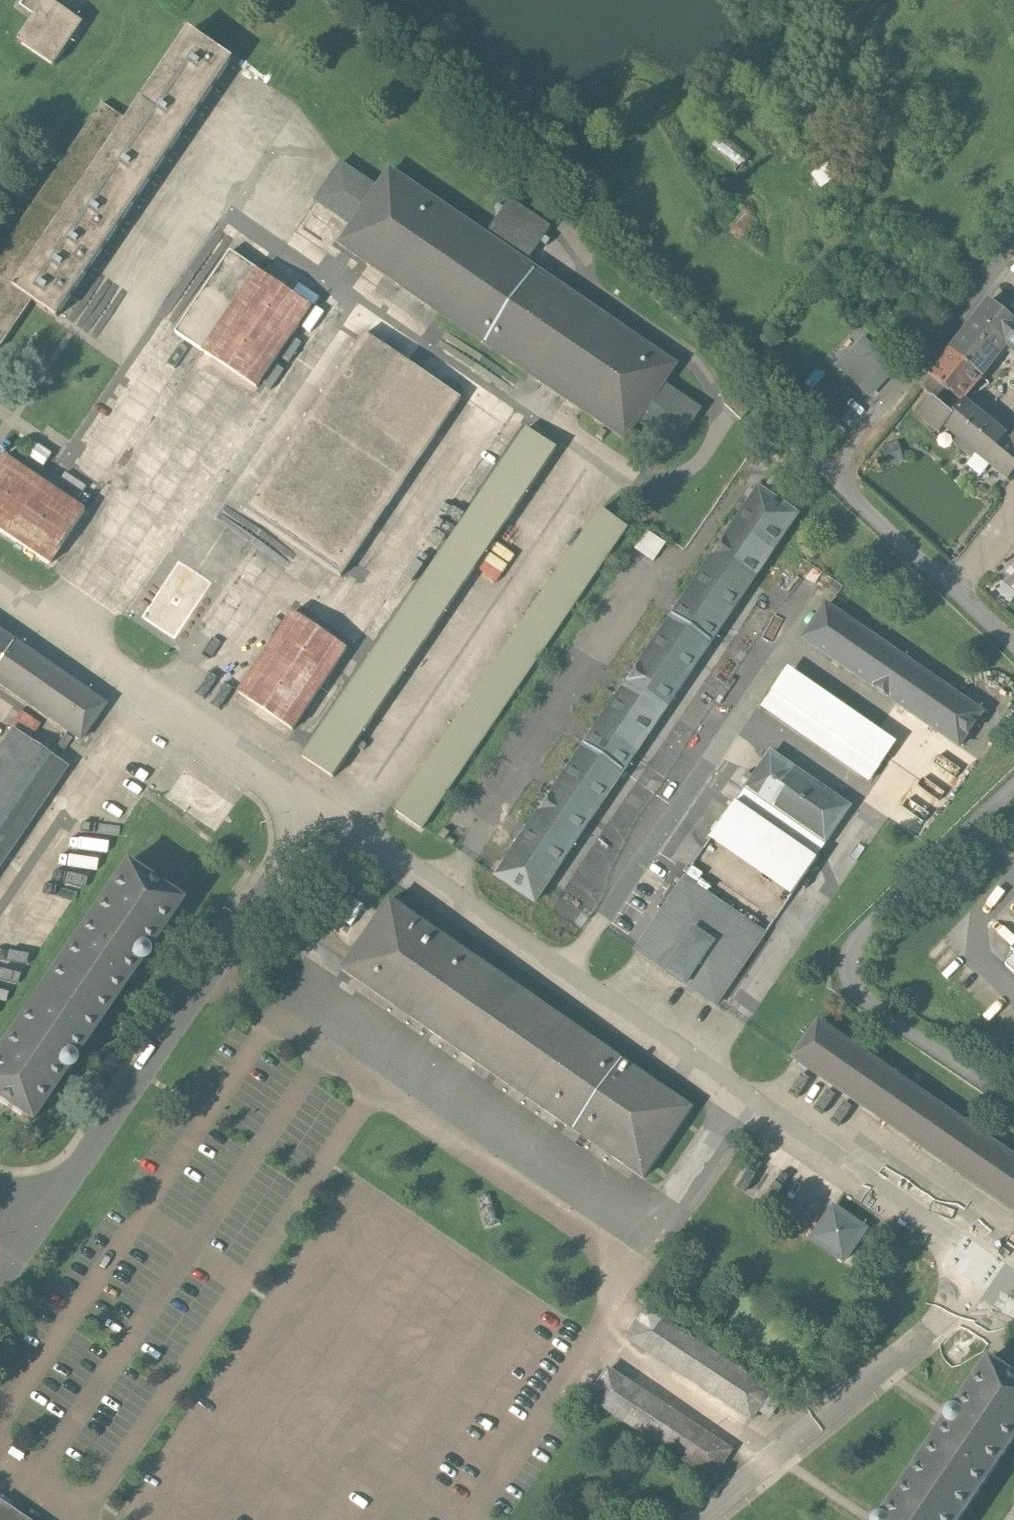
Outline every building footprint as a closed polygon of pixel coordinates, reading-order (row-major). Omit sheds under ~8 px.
[(20,43),(55,68),(84,28),(46,0),(26,0),(19,10),(35,21),(20,43)] [(0,255),(0,350),(35,301),(57,316),(235,61),(193,32),(130,122),(104,105),(0,255)] [(353,224),(340,243),(628,446),(641,428),(670,448),(699,406),(665,382),(678,364),(531,261),(552,231),(512,203),(491,233),(389,161),(373,184),(342,162),(316,198),(353,224)] [(236,250),(178,335),(260,390),(318,306),(236,250)] [(950,351),(981,378),(1006,346),(1013,353),(1013,321),(990,301),(950,351)] [(371,332),(249,510),(345,575),(467,397),(371,332)] [(895,368),(862,338),(835,368),(868,397),(895,368)] [(960,403),(981,378),(950,351),(922,388),(942,404),(949,394),(960,403)] [(934,403),(921,418),(940,434),(945,427),(952,419),(951,418),(934,403)] [(1011,442),(964,403),(951,418),(952,419),(945,427),(959,439),(955,444),(966,453),(970,448),(1008,479),(1013,471),(1013,439),(1011,442)] [(527,428),(303,757),(332,777),(556,448),(527,428)] [(0,469),(0,530),(54,566),(93,509),(11,454),(0,469)] [(765,489),(501,878),(540,904),(552,886),(804,515),(765,489)] [(607,512),(395,814),(422,833),(634,531),(607,512)] [(835,606),(810,641),(961,745),(986,710),(835,606)] [(293,609),(237,692),(292,729),(348,645),(293,609)] [(79,739),(103,702),(0,634),(0,687),(79,739)] [(791,668),(764,709),(872,782),(900,742),(791,668)] [(0,745),(0,863),(66,764),(12,728),(0,745)] [(773,747),(638,951),(722,1006),(856,802),(773,747)] [(0,1052),(0,1105),(34,1128),(187,900),(129,861),(0,1052)] [(393,899),(346,967),(645,1176),(692,1108),(393,899)] [(795,1060),(1013,1205),(1013,1153),(819,1024),(795,1060)] [(650,1309),(627,1346),(753,1425),(776,1389),(650,1309)] [(886,1519),(977,1519),(1013,1465),(1013,1382),(990,1366),(886,1519)] [(610,1369),(588,1403),(713,1481),(734,1447),(610,1369)] [(1006,1519),(1013,1519),(1013,1507),(1006,1519)]
